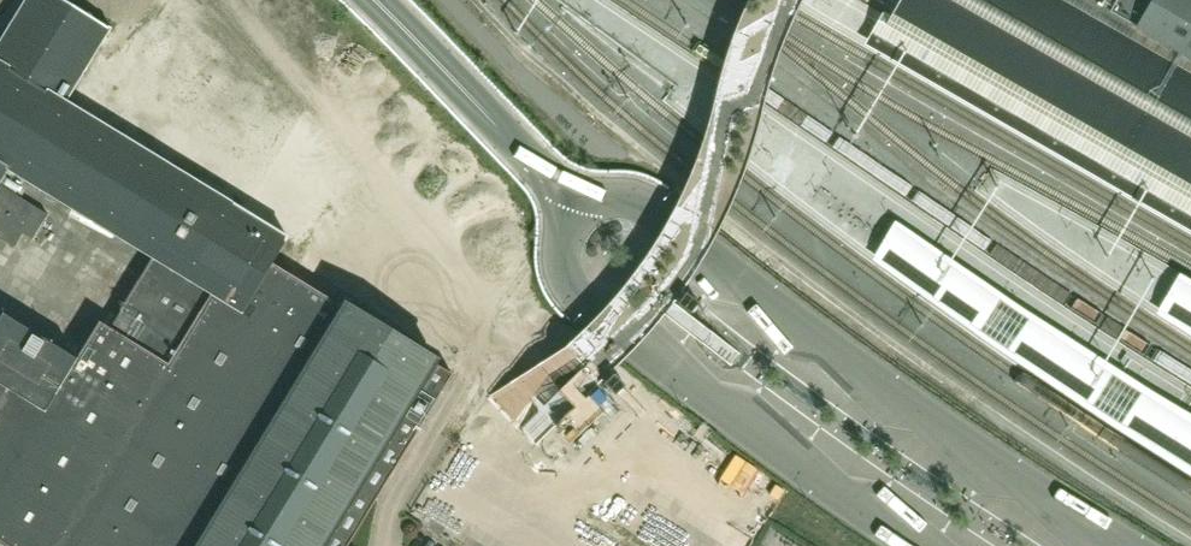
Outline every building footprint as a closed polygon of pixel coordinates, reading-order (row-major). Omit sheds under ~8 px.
[(448,373),(336,305),(350,281),(279,238),(280,232),(69,103),(114,31),(63,0),(27,0),(0,44),(0,185),(8,172),(154,260),(121,314),(122,315),(112,332),(101,325),(79,361),(5,317),(0,325),(0,544),(3,545),(341,545),(448,373)] [(889,18),(884,15),(881,13),(862,46),(1096,177),(1190,232),(1190,0),(900,0),(889,18)] [(17,248),(25,235),(33,239),(47,216),(0,187),(0,238),(17,248)] [(894,221),(868,258),(913,292),(1010,360),(1050,387),(1131,441),(1190,479),(1190,414),(1187,411),(1071,340),(985,283),(894,221)] [(1181,272),(1155,315),(1178,330),(1190,339),(1190,278),(1181,272)]
